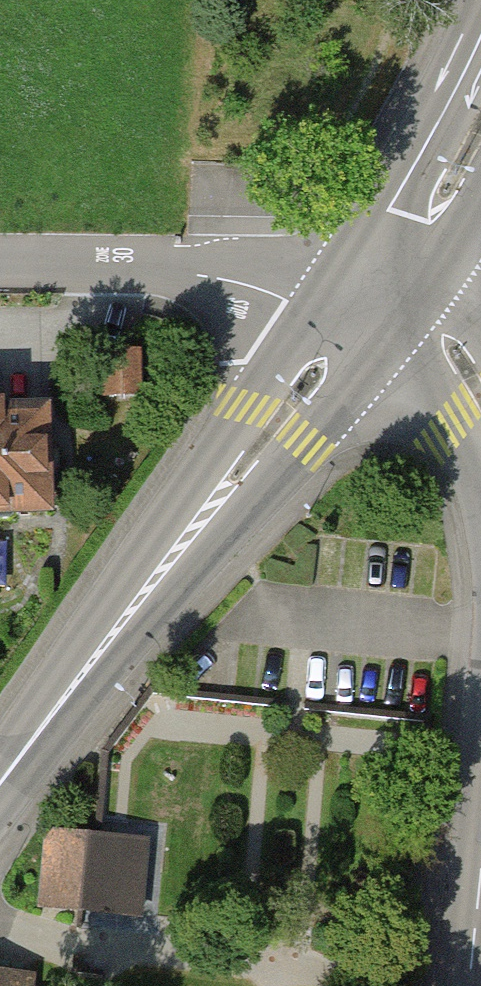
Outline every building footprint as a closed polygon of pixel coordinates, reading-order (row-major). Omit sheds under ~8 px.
[(137,352),(105,353),(106,393),(138,392),(137,352)] [(47,510),(44,411),(2,413),(2,405),(0,405),(0,511),(47,510)] [(47,844),(42,907),(84,911),(91,835),(57,832),(47,844)] [(94,836),(91,835),(84,911),(139,916),(146,840),(94,836)] [(0,973),(0,985),(31,985),(32,977),(0,973)]
